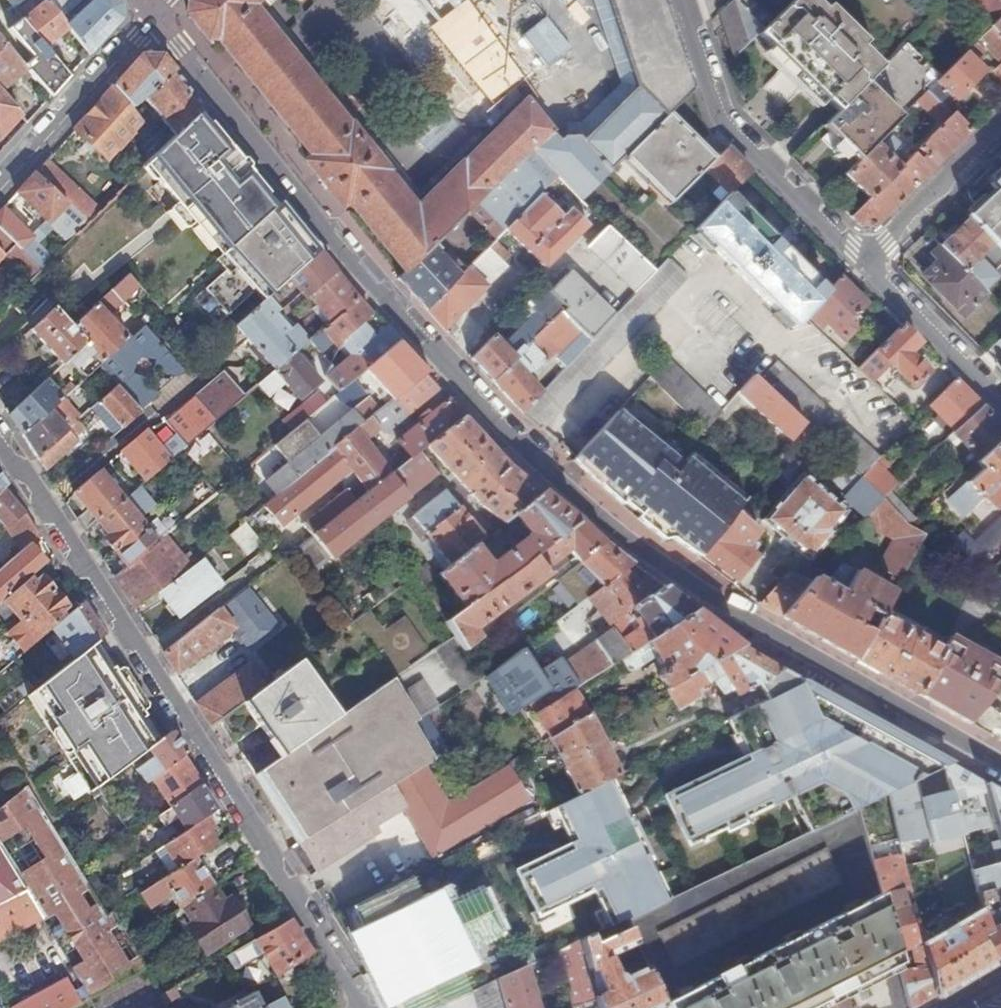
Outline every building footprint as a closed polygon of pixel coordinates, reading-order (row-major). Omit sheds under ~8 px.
[(16,10),(28,0),(7,0),(16,10)] [(47,1),(62,20),(70,12),(82,0),(46,0),(47,1)] [(62,20),(70,30),(89,55),(121,20),(121,5),(117,0),(95,0),(75,18),(70,12),(62,20)] [(314,159),(308,164),(343,208),(349,203),(372,231),(407,274),(432,250),(470,212),(533,150),(561,178),(583,201),(624,159),(666,117),(694,89),(664,0),(608,0),(638,89),(584,142),(579,139),(563,139),(559,143),(555,138),(548,130),(540,120),(527,103),(418,213),(387,174),(388,173),(353,129),(351,130),(253,8),(261,0),(195,0),(190,5),(190,16),(209,40),(220,41),(299,140),(314,159)] [(725,25),(736,59),(756,39),(766,29),(737,0),(735,0),(721,14),(729,21),(725,25)] [(766,29),(756,39),(835,116),(886,65),(835,14),(849,0),(796,0),(766,29)] [(835,14),(886,65),(908,43),(918,32),(914,28),(892,6),(886,0),(849,0),(835,14)] [(892,6),(914,28),(941,0),(898,0),(892,6)] [(994,28),(1000,36),(1000,0),(969,0),(994,28)] [(47,1),(23,19),(47,49),(70,30),(62,20),(47,1)] [(9,31),(33,60),(24,67),(32,76),(51,98),(70,77),(47,49),(23,19),(9,31)] [(996,61),(1000,56),(1000,36),(994,28),(978,44),(996,61)] [(485,113),(512,87),(468,41),(441,67),(485,113)] [(908,43),(886,65),(835,116),(824,127),(831,133),(832,134),(840,126),(847,134),(840,142),(850,152),(876,126),(886,136),(932,91),(944,78),(908,43)] [(6,47),(0,53),(0,90),(1,92),(20,76),(24,81),(32,76),(24,67),(6,47)] [(973,49),(944,78),(932,91),(946,106),(948,107),(955,101),(956,102),(986,72),(974,59),(978,54),(973,49)] [(140,58),(115,86),(133,108),(145,98),(176,136),(201,111),(204,108),(164,59),(140,58)] [(133,108),(115,86),(74,130),(108,161),(118,150),(120,151),(131,139),(129,137),(144,121),(133,108)] [(22,116),(1,92),(0,90),(0,140),(22,116)] [(946,106),(937,116),(946,124),(955,115),(948,107),(946,106)] [(159,179),(161,182),(179,205),(185,213),(193,224),(196,227),(199,224),(210,238),(223,254),(276,207),(273,203),(269,207),(247,178),(251,175),(251,174),(248,171),(244,173),(235,162),(239,159),(229,146),(229,147),(225,150),(199,116),(203,113),(203,112),(201,111),(176,136),(166,146),(150,161),(162,177),(159,179)] [(955,115),(946,124),(900,170),(871,200),(853,218),(862,228),(877,227),(918,187),(972,133),(955,115)] [(671,206),(679,198),(679,199),(703,175),(713,164),(666,117),(624,159),(671,206)] [(54,165),(71,168),(75,143),(58,140),(54,165)] [(861,162),(847,176),(871,200),(900,170),(889,160),(895,154),(882,141),(861,162)] [(707,179),(711,175),(732,195),(752,173),(728,149),(713,164),(703,175),(707,179)] [(561,178),(533,150),(470,212),(499,241),(507,231),(542,196),(551,188),(561,178)] [(46,161),(35,174),(89,222),(107,205),(46,161)] [(30,236),(2,211),(0,213),(0,230),(43,270),(55,258),(40,245),(56,228),(71,241),(89,222),(35,174),(18,193),(47,220),(30,236)] [(996,191),(969,218),(970,219),(970,220),(1000,252),(1000,176),(991,185),(996,191)] [(551,188),(592,226),(600,218),(581,202),(583,201),(561,178),(551,188)] [(754,289),(795,330),(806,317),(809,313),(828,292),(732,195),(719,208),(705,223),(697,231),(754,289)] [(573,209),(565,217),(542,196),(507,231),(547,269),(591,226),(573,209)] [(232,265),(204,290),(227,316),(253,292),(263,303),(268,299),(320,253),(304,234),(300,238),(290,227),(294,223),(295,222),(279,204),(276,207),(223,254),(232,265)] [(941,247),(974,282),(1000,256),(1000,252),(970,220),(941,247)] [(609,227),(592,246),(639,293),(658,272),(648,263),(609,227)] [(0,230),(0,261),(7,253),(32,281),(43,270),(0,230)] [(497,242),(459,279),(427,311),(446,332),(470,308),(490,288),(489,287),(509,267),(505,263),(511,256),(497,242)] [(924,277),(962,317),(986,295),(974,282),(941,247),(933,255),(940,262),(924,277)] [(432,250),(407,274),(401,280),(400,282),(427,311),(459,279),(446,266),(432,250)] [(337,273),(320,253),(268,299),(280,312),(287,306),(302,293),(307,299),(311,296),(337,273)] [(639,293),(613,320),(566,369),(543,395),(523,415),(544,432),(616,357),(690,278),(670,259),(658,272),(639,293)] [(337,273),(311,296),(331,322),(358,299),(337,273)] [(74,326),(90,342),(69,361),(87,379),(101,367),(102,365),(102,364),(129,339),(124,334),(106,314),(131,290),(129,289),(136,283),(129,274),(103,299),(74,326)] [(548,293),(566,311),(527,351),(518,360),(495,385),(513,404),(523,415),(543,395),(532,382),(550,364),(552,367),(556,363),(555,361),(556,360),(566,369),(613,320),(569,275),(548,293)] [(841,277),(828,292),(809,313),(822,326),(827,322),(845,340),(855,330),(856,324),(862,319),(857,314),(867,303),(841,277)] [(531,319),(505,346),(496,336),(472,360),(495,385),(518,360),(514,356),(524,347),(527,351),(566,311),(548,293),(543,288),(522,310),(531,319)] [(236,351),(248,341),(274,371),(295,353),(310,341),(296,325),(281,338),(268,323),(280,312),(268,299),(263,303),(225,337),(236,351)] [(323,329),(310,340),(321,353),(333,342),(339,350),(340,348),(342,345),(344,340),(371,315),(358,299),(331,322),(323,329)] [(293,312),(287,306),(280,312),(287,318),(292,313),(293,312)] [(55,309),(31,331),(64,366),(69,361),(90,342),(74,326),(73,327),(55,309)] [(344,340),(342,345),(351,356),(348,359),(334,370),(331,366),(326,376),(339,392),(360,375),(402,340),(375,311),(371,315),(344,340)] [(144,326),(138,320),(124,334),(129,339),(144,326)] [(929,372),(911,353),(921,344),(902,325),(877,349),(858,369),(872,383),(888,368),(886,365),(889,363),(891,365),(897,370),(914,387),(929,372)] [(119,388),(140,412),(159,395),(143,389),(146,380),(133,375),(135,363),(142,358),(155,362),(154,372),(177,380),(185,371),(144,326),(129,339),(102,364),(102,365),(101,367),(119,388)] [(419,359),(402,340),(360,375),(378,395),(377,397),(384,405),(423,373),(424,374),(429,370),(419,359)] [(342,345),(340,348),(348,359),(351,356),(342,345)] [(300,401),(321,384),(295,353),(274,371),(300,401)] [(723,415),(720,412),(722,411),(669,360),(650,379),(651,380),(680,408),(706,434),(723,415)] [(759,381),(804,424),(861,478),(875,463),(879,459),(777,362),(759,381)] [(268,370),(251,384),(265,400),(281,386),(268,370)] [(379,410),(364,423),(334,447),(369,492),(391,475),(365,442),(376,434),(387,434),(440,390),(424,374),(423,373),(384,405),(379,410)] [(243,398),(223,374),(166,424),(186,448),(243,398)] [(753,376),(738,392),(790,442),(791,442),(804,424),(759,381),(753,376)] [(957,380),(930,406),(955,431),(984,407),(957,380)] [(59,394),(47,381),(9,415),(22,437),(64,400),(76,389),(71,384),(59,394)] [(119,388),(100,404),(122,429),(123,429),(141,413),(140,412),(119,388)] [(320,393),(308,403),(316,412),(328,402),(320,393)] [(368,399),(354,411),(364,423),(379,410),(368,399)] [(82,420),(64,400),(22,437),(37,459),(80,422),(82,420)] [(449,400),(397,441),(411,459),(420,452),(427,446),(464,417),(449,400)] [(308,403),(285,423),(292,432),(307,420),(316,412),(308,403)] [(100,404),(93,410),(115,435),(122,429),(100,404)] [(984,407),(955,431),(953,433),(980,461),(1000,442),(1000,424),(984,407)] [(289,464),(265,483),(275,495),(334,447),(364,423),(354,411),(321,437),(307,420),(292,432),(275,446),(289,464)] [(618,415),(617,414),(576,458),(577,459),(578,459),(599,436),(618,415)] [(577,459),(574,462),(623,507),(630,498),(646,510),(638,520),(640,522),(642,518),(652,526),(650,530),(666,542),(669,540),(671,540),(672,540),(674,541),(700,560),(736,513),(743,504),(747,500),(692,455),(682,466),(618,415),(599,436),(578,459),(577,459)] [(427,446),(478,502),(504,523),(515,514),(542,492),(511,466),(464,417),(427,446)] [(89,432),(80,422),(37,459),(45,471),(89,432)] [(147,433),(122,453),(146,482),(180,454),(187,448),(186,448),(166,424),(165,422),(147,433)] [(1000,506),(1000,442),(980,461),(977,464),(982,469),(949,501),(964,517),(983,499),(995,511),(1000,506)] [(369,492),(334,447),(275,495),(267,503),(266,504),(283,525),(343,476),(347,482),(344,484),(346,487),(304,521),(314,535),(369,492)] [(260,477),(280,462),(269,448),(249,463),(260,477)] [(391,475),(369,492),(314,535),(297,549),(315,572),(370,529),(438,474),(420,452),(411,459),(391,475)] [(875,463),(861,478),(863,480),(883,499),(898,484),(875,463)] [(74,493),(87,509),(75,519),(85,533),(97,523),(123,501),(100,472),(74,493)] [(826,495),(803,474),(762,522),(810,561),(834,534),(831,531),(847,512),(826,495)] [(883,499),(863,480),(848,498),(868,518),(883,499)] [(103,539),(114,553),(145,529),(139,521),(154,509),(138,488),(134,492),(123,501),(97,523),(108,535),(103,539)] [(3,489),(0,492),(0,524),(5,529),(7,528),(24,513),(15,500),(13,501),(3,489)] [(421,538),(425,535),(451,567),(470,550),(486,538),(447,490),(408,521),(421,538)] [(531,534),(487,570),(470,550),(451,567),(440,576),(465,608),(579,522),(542,492),(515,514),(531,534)] [(812,583),(811,585),(782,618),(856,660),(886,606),(926,536),(926,535),(910,526),(910,525),(883,499),(868,518),(852,536),(873,548),(881,534),(892,541),(878,567),(893,577),(886,589),(856,572),(843,595),(826,586),(815,580),(812,583)] [(743,504),(736,513),(752,526),(760,517),(743,504)] [(24,513),(7,528),(15,541),(32,525),(24,513)] [(752,526),(736,513),(700,560),(734,586),(753,562),(742,554),(746,549),(759,532),(752,526)] [(974,542),(961,554),(976,563),(1000,540),(1000,516),(974,542)] [(250,552),(265,540),(247,519),(232,531),(250,552)] [(579,522),(465,608),(447,622),(455,636),(464,650),(465,649),(479,639),(474,631),(476,627),(551,572),(546,566),(570,548),(577,557),(572,561),(576,566),(582,562),(580,560),(605,541),(581,520),(579,522)] [(145,529),(114,553),(126,567),(156,543),(164,536),(166,535),(155,521),(145,529)] [(39,536),(32,525),(15,541),(21,550),(39,536)] [(974,542),(966,533),(949,548),(961,554),(974,542)] [(21,550),(0,569),(0,592),(20,574),(24,570),(48,550),(39,536),(21,550)] [(156,543),(126,567),(114,577),(134,608),(162,589),(193,563),(187,557),(183,560),(164,536),(156,543)] [(597,579),(585,590),(589,595),(632,562),(605,541),(580,560),(582,562),(597,579)] [(203,554),(193,563),(162,589),(182,616),(225,581),(203,554)] [(664,586),(632,562),(589,595),(587,597),(608,622),(610,622),(619,616),(631,607),(646,596),(646,597),(648,596),(664,586)] [(568,563),(558,571),(563,577),(572,570),(568,563)] [(856,572),(843,565),(826,586),(843,595),(856,572)] [(427,568),(418,574),(426,588),(435,579),(427,568)] [(788,574),(782,582),(769,597),(761,606),(782,618),(811,585),(788,574)] [(29,579),(0,604),(0,607),(2,610),(8,606),(20,621),(33,611),(54,593),(41,578),(33,584),(29,579)] [(635,613),(623,621),(619,616),(610,622),(630,653),(695,610),(664,586),(648,596),(646,597),(646,596),(631,607),(635,613)] [(33,635),(27,640),(31,645),(49,631),(64,618),(59,613),(66,607),(54,593),(33,611),(20,621),(33,635)] [(64,618),(49,631),(73,659),(96,640),(103,635),(82,603),(64,618)] [(886,606),(856,660),(919,695),(943,652),(949,642),(886,606)] [(370,608),(351,621),(262,687),(263,688),(218,721),(234,745),(259,726),(268,739),(276,734),(288,752),(393,679),(411,665),(407,660),(428,645),(406,614),(385,628),(370,608)] [(219,610),(193,631),(163,654),(175,673),(233,627),(219,610)] [(740,645),(695,610),(630,653),(621,659),(627,669),(632,671),(654,657),(662,669),(659,676),(666,688),(669,687),(691,674),(689,670),(696,655),(707,664),(740,645)] [(526,655),(499,675),(520,711),(529,705),(548,693),(553,702),(572,690),(573,690),(621,659),(630,653),(610,622),(608,622),(603,625),(606,630),(539,678),(526,655)] [(455,636),(435,649),(463,691),(485,676),(465,649),(464,650),(455,636)] [(27,696),(88,792),(96,787),(104,781),(147,749),(160,739),(134,699),(96,640),(73,659),(37,688),(27,696)] [(919,695),(971,725),(1000,688),(1000,666),(994,662),(995,660),(966,642),(962,649),(948,643),(943,652),(919,695)] [(740,645),(707,664),(691,674),(669,687),(680,707),(701,694),(697,688),(714,678),(722,694),(733,688),(737,695),(758,683),(766,698),(803,680),(740,645)] [(0,672),(0,674),(6,682),(18,672),(11,663),(0,672)] [(262,687),(247,666),(196,704),(210,727),(218,721),(263,688),(262,687)] [(393,679),(288,752),(253,776),(296,844),(424,765),(432,759),(413,724),(436,709),(419,680),(401,692),(393,679)] [(945,768),(953,765),(863,714),(859,717),(856,710),(839,700),(803,680),(766,698),(750,706),(765,737),(768,744),(664,794),(687,843),(792,794),(810,831),(850,812),(857,809),(891,793),(918,780),(931,773),(932,775),(945,768)] [(548,693),(529,705),(550,737),(587,714),(573,690),(572,690),(553,702),(548,693)] [(587,714),(550,737),(577,792),(578,794),(611,777),(618,774),(618,773),(587,714)] [(152,757),(135,770),(143,783),(149,779),(181,756),(186,753),(170,731),(160,739),(147,749),(152,757)] [(181,756),(149,779),(168,807),(200,785),(181,756)] [(432,759),(424,765),(446,803),(456,797),(436,765),(432,759)] [(446,803),(424,765),(296,844),(314,871),(378,830),(374,824),(404,805),(433,855),(529,798),(508,764),(456,797),(446,803)] [(945,768),(951,790),(962,833),(987,827),(990,819),(981,792),(986,791),(984,786),(985,783),(953,765),(945,768)] [(625,919),(669,898),(611,777),(578,794),(577,792),(552,805),(571,843),(515,869),(537,915),(592,888),(610,925),(625,919)] [(918,780),(891,793),(903,853),(906,865),(934,859),(931,843),(962,833),(951,790),(921,798),(918,780)] [(104,781),(96,787),(110,807),(118,801),(104,781)] [(1000,840),(1000,842),(1000,792),(985,783),(984,786),(986,791),(1000,840)] [(200,785),(168,807),(156,816),(163,827),(169,823),(177,835),(203,819),(216,809),(200,785)] [(24,891),(0,904),(0,941),(41,919),(83,987),(90,997),(143,968),(145,967),(128,941),(110,911),(105,915),(91,893),(78,871),(26,787),(0,808),(0,852),(24,891)] [(636,944),(647,966),(665,1005),(666,1007),(809,1007),(810,1007),(897,963),(894,953),(870,862),(857,809),(850,812),(810,831),(747,861),(669,898),(625,919),(629,928),(636,944)] [(203,819),(177,835),(162,845),(177,868),(194,858),(214,845),(205,832),(210,829),(203,819)] [(972,870),(978,891),(993,887),(997,885),(997,887),(1000,885),(1000,842),(1000,840),(991,842),(997,863),(972,870)] [(24,891),(0,852),(0,904),(24,891)] [(870,862),(894,953),(912,948),(917,967),(899,970),(909,1007),(911,1007),(936,993),(925,948),(925,946),(924,946),(906,865),(903,853),(870,862)] [(194,858),(177,868),(138,894),(148,909),(169,896),(177,908),(181,906),(211,886),(194,858)] [(427,946),(488,907),(463,867),(357,935),(384,976),(388,973),(408,1004),(447,978),(427,946)] [(236,907),(228,912),(211,886),(181,906),(192,922),(186,927),(204,954),(248,924),(236,907)] [(978,939),(993,959),(1000,954),(1000,918),(993,887),(978,891),(978,892),(983,913),(988,932),(978,939)] [(983,913),(925,948),(936,993),(993,959),(978,939),(988,932),(983,913)] [(258,950),(274,975),(309,953),(287,919),(243,946),(248,955),(258,950)] [(596,996),(597,1001),(599,1007),(658,1007),(665,1005),(647,966),(623,977),(617,974),(613,954),(636,944),(629,928),(596,943),(592,934),(581,939),(587,964),(589,971),(596,969),(606,992),(596,996)] [(561,971),(569,1002),(570,1007),(580,1007),(579,1005),(597,1001),(596,996),(589,971),(587,964),(561,971)] [(506,1007),(539,1007),(525,966),(498,979),(506,1007)] [(498,979),(438,1007),(506,1007),(498,979)] [(78,1004),(72,993),(65,980),(13,1007),(70,1007),(78,1004)] [(83,987),(72,993),(78,1004),(88,998),(90,997),(83,987)] [(252,993),(234,1003),(235,1006),(232,1007),(260,1007),(252,993)]
